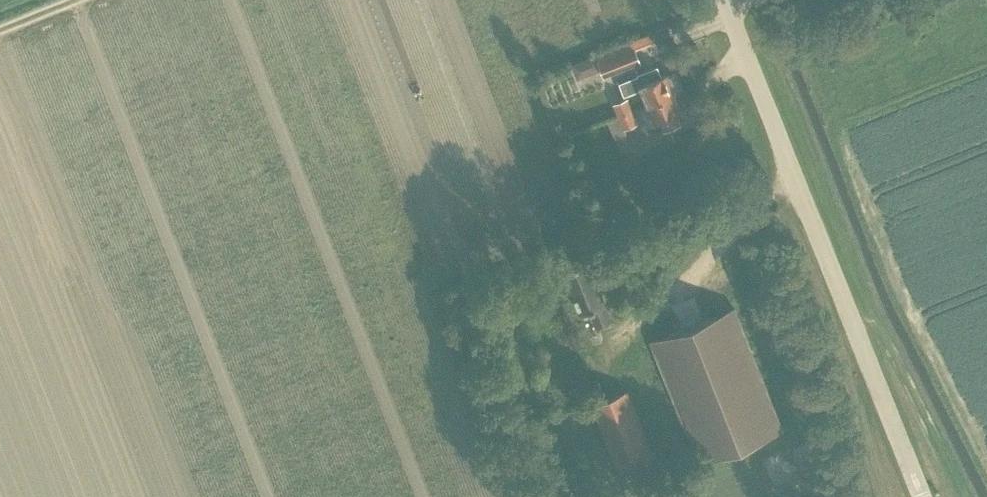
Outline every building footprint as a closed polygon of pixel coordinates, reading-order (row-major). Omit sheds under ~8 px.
[(595,56),(604,77),(641,62),(633,41),(595,56)] [(586,54),(563,63),(572,87),(595,78),(586,54)] [(640,89),(647,106),(674,95),(675,96),(682,93),(683,91),(678,77),(675,76),(668,78),(667,77),(662,79),(658,68),(620,82),(625,95),(640,89)] [(674,95),(647,106),(655,126),(661,124),(665,132),(682,127),(679,117),(682,116),(675,96),(674,95)] [(616,104),(621,117),(634,112),(629,99),(616,104)] [(638,123),(634,112),(621,117),(609,122),(616,139),(627,134),(625,128),(638,123)] [(561,122),(556,123),(561,135),(570,131),(569,127),(564,129),(561,122)] [(607,304),(608,303),(591,259),(562,269),(579,314),(589,310),(597,328),(614,322),(607,304)] [(785,430),(775,405),(735,307),(651,341),(700,464),(785,430)] [(662,473),(634,405),(628,391),(592,406),(624,487),(662,473)] [(767,482),(782,473),(768,451),(753,460),(767,482)]
